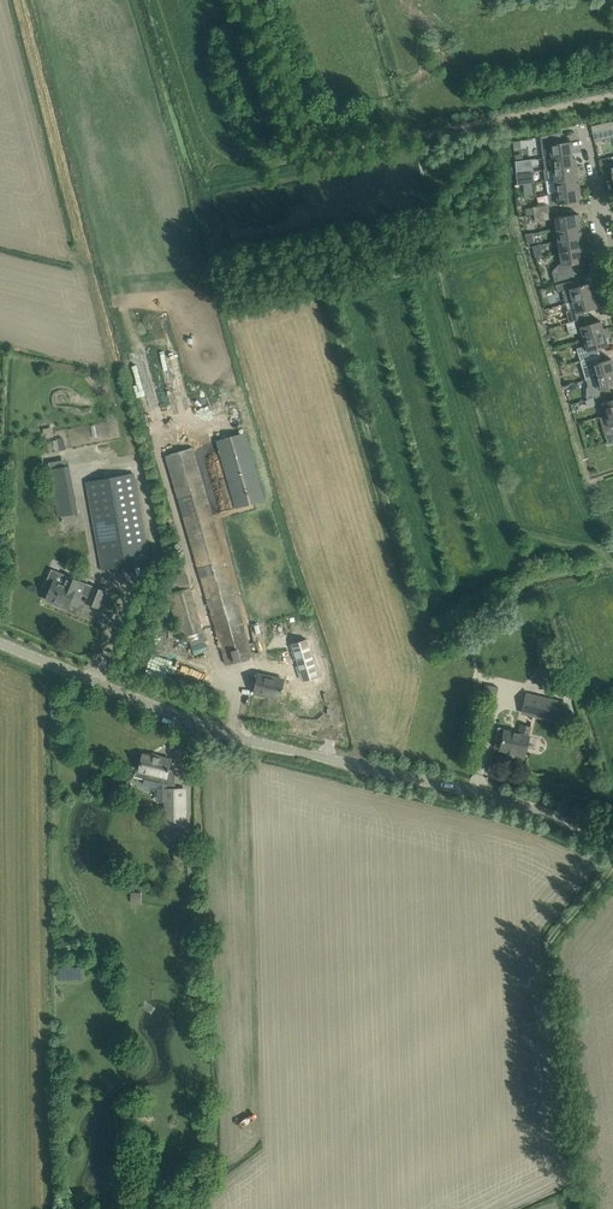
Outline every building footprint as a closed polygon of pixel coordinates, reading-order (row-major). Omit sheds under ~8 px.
[(601,130),(612,127),(612,120),(599,123),(601,130)] [(594,140),(603,138),(601,130),(592,132),(594,140)] [(572,152),(570,139),(562,140),(561,132),(540,137),(542,146),(544,157),(572,152)] [(572,152),(544,157),(545,169),(576,164),(576,158),(573,158),(572,152)] [(599,160),(603,178),(612,176),(612,181),(612,157),(599,160)] [(515,162),(516,172),(523,171),(533,170),(531,160),(515,162)] [(546,169),(545,169),(546,181),(575,177),(575,172),(577,172),(576,164),(545,169),(546,169)] [(523,171),(516,172),(517,184),(517,185),(524,184),(525,184),(523,171)] [(548,192),(580,188),(579,182),(576,182),(575,177),(546,181),(548,192)] [(525,184),(524,184),(524,187),(525,196),(536,195),(534,182),(527,183),(527,184),(525,184)] [(558,204),(579,201),(578,196),(581,196),(580,188),(548,192),(550,206),(558,204)] [(533,213),(548,211),(548,204),(532,206),(533,213)] [(548,211),(533,213),(534,221),(549,219),(548,211)] [(556,229),(578,226),(577,221),(580,221),(579,214),(555,217),(556,229)] [(558,241),(582,238),(581,231),(578,231),(578,226),(556,229),(558,241)] [(525,233),(528,243),(533,241),(532,232),(525,233)] [(560,252),(581,250),(580,245),(583,245),(582,238),(558,241),(553,242),(554,247),(559,246),(560,252)] [(537,245),(532,247),(535,257),(541,256),(539,251),(538,246),(537,245)] [(555,282),(575,276),(573,269),(576,268),(575,266),(583,265),(581,250),(560,252),(561,264),(559,264),(552,272),(555,282)] [(573,301),(597,294),(596,289),(592,291),(590,283),(580,285),(578,278),(563,283),(560,284),(556,285),(558,292),(562,291),(566,303),(573,301)] [(573,301),(575,308),(568,310),(566,313),(568,318),(563,319),(561,321),(562,324),(569,322),(569,323),(574,321),(589,316),(587,310),(597,308),(595,300),(599,299),(597,294),(573,301)] [(574,321),(576,328),(578,333),(580,340),(584,339),(608,332),(607,327),(603,329),(600,321),(591,323),(589,316),(574,321)] [(580,360),(600,354),(598,348),(608,346),(605,338),(610,337),(608,332),(584,339),(586,346),(576,348),(578,354),(579,354),(580,360)] [(612,372),(612,364),(611,359),(602,361),(600,354),(580,360),(586,379),(612,372)] [(611,392),(609,386),(612,385),(612,372),(586,379),(588,386),(587,386),(587,399),(593,398),(596,397),(611,392)] [(611,392),(596,397),(599,409),(604,408),(606,415),(612,413),(612,399),(611,392)] [(587,399),(585,400),(587,406),(594,404),(593,398),(587,399)] [(608,444),(612,443),(612,413),(606,415),(600,417),(606,436),(608,444)] [(216,440),(236,508),(264,500),(244,432),(216,440)] [(63,438),(57,439),(57,440),(59,448),(59,450),(66,449),(63,438)] [(249,644),(246,633),(192,447),(165,455),(226,664),(253,656),(252,654),(259,652),(256,642),(249,644)] [(70,474),(69,466),(50,469),(51,477),(70,474)] [(102,570),(149,561),(133,473),(86,482),(102,570)] [(77,513),(76,503),(56,507),(58,516),(77,513)] [(51,569),(45,585),(51,588),(46,600),(67,609),(70,603),(77,607),(83,594),(88,596),(85,603),(99,608),(106,591),(92,586),(92,587),(86,585),(87,584),(68,576),(51,569)] [(175,592),(168,594),(181,637),(203,631),(190,588),(187,589),(175,592)] [(293,643),(303,680),(318,676),(308,639),(293,643)] [(196,642),(197,653),(209,651),(207,641),(196,642)] [(284,680),(258,674),(254,693),(255,693),(255,691),(270,694),(270,696),(280,699),(284,680)] [(541,687),(550,685),(548,677),(539,679),(541,687)] [(527,694),(523,713),(562,722),(567,703),(527,694)] [(509,754),(510,754),(510,753),(514,754),(514,756),(524,758),(529,736),(528,736),(531,727),(521,725),(519,734),(510,732),(510,730),(499,727),(496,739),(502,740),(500,749),(510,751),(509,754)] [(134,776),(146,778),(145,781),(163,790),(165,790),(166,825),(185,825),(184,789),(175,789),(175,785),(175,770),(174,770),(168,769),(170,759),(159,757),(159,758),(143,754),(141,762),(138,762),(139,761),(138,761),(134,776)] [(194,851),(174,851),(174,861),(194,861),(194,851)] [(196,864),(188,864),(188,875),(196,875),(196,864)]
